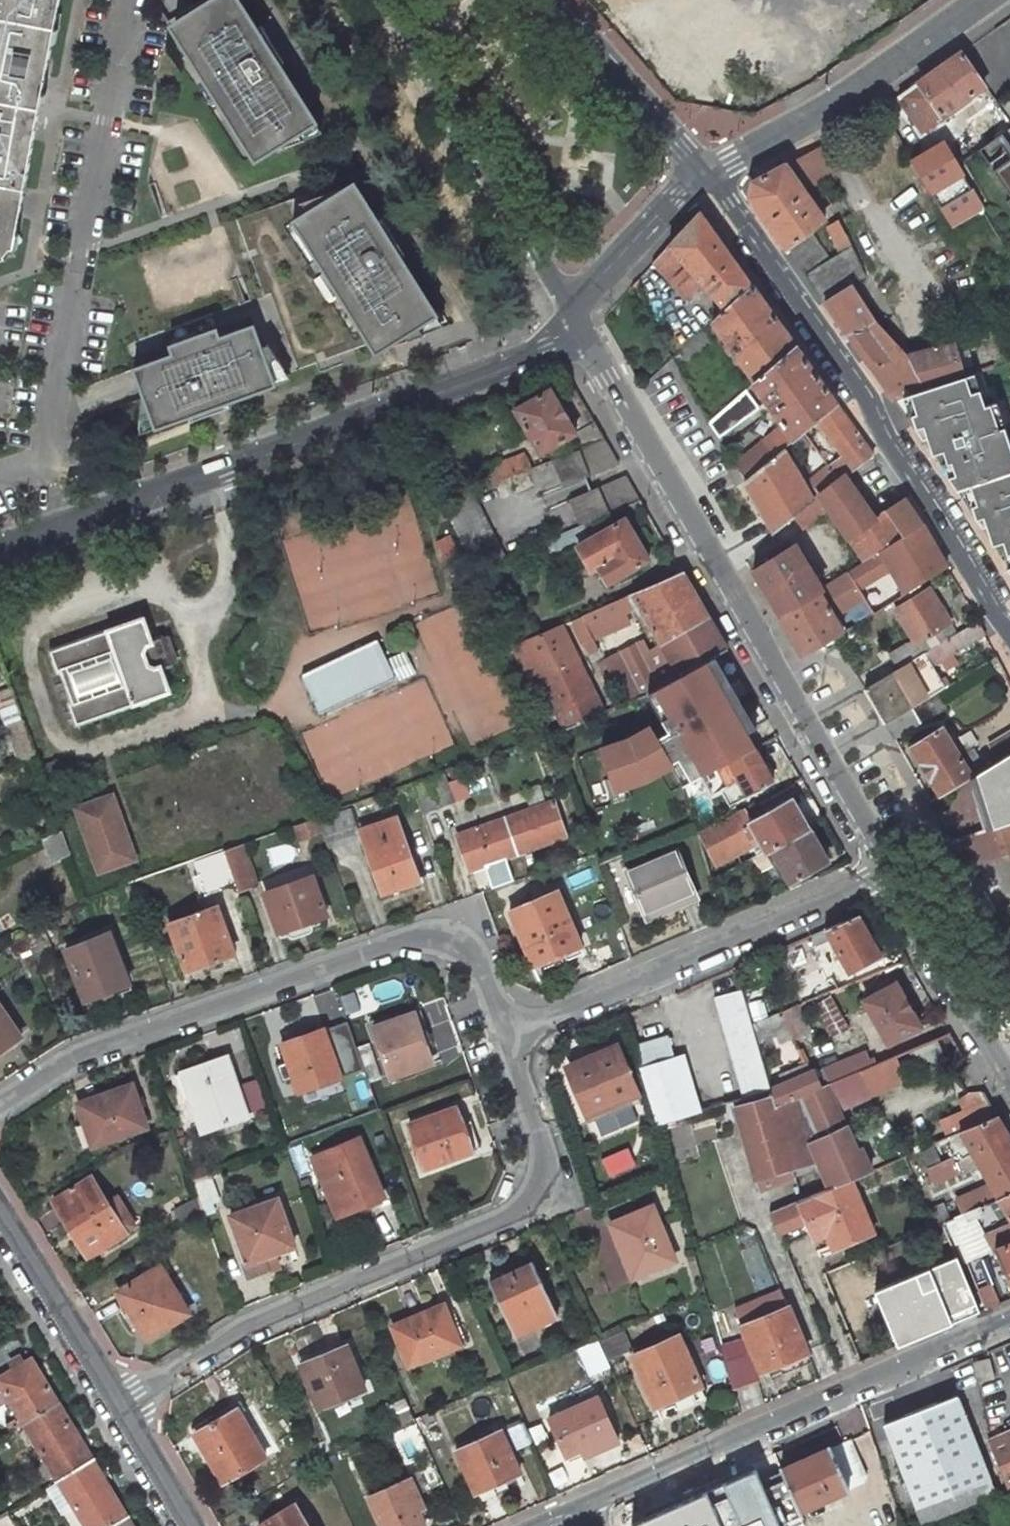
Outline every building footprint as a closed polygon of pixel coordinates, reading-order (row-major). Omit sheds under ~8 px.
[(12,259),(63,0),(0,0),(0,262),(12,259)] [(232,0),(189,0),(158,17),(237,161),(302,126),(232,0)] [(733,0),(685,0),(686,9),(727,5),(727,11),(734,10),(733,0)] [(922,130),(984,87),(960,53),(898,96),(922,130)] [(995,102),(1009,124),(1009,91),(995,102)] [(1002,133),(978,150),(989,164),(1009,149),(1009,145),(1002,133)] [(818,212),(829,205),(815,184),(834,174),(819,147),(753,182),(750,197),(786,248),(824,220),(818,212)] [(993,171),(1009,196),(1009,159),(993,171)] [(983,208),(956,164),(923,181),(951,226),(983,208)] [(344,184),(300,199),(306,208),(291,218),(369,342),(399,324),(406,336),(422,331),(417,323),(435,312),(384,229),(388,227),(380,214),(376,217),(371,208),(362,214),(355,202),(344,184)] [(363,196),(355,202),(362,214),(371,208),(363,196)] [(658,262),(689,296),(697,288),(700,292),(709,283),(730,308),(755,284),(703,211),(658,262)] [(851,248),(838,221),(827,227),(840,254),(851,248)] [(828,258),(811,235),(789,251),(805,273),(828,258)] [(865,277),(851,248),(840,254),(807,274),(824,301),(852,284),(865,277)] [(730,308),(718,320),(758,378),(796,343),(755,284),(730,308)] [(878,323),(852,284),(824,301),(847,333),(878,323)] [(147,408),(153,425),(212,404),(213,409),(228,403),(226,399),(273,382),(265,358),(275,354),(267,341),(260,344),(251,322),(218,334),(215,325),(167,342),(170,351),(132,365),(142,394),(139,395),(139,411),(147,408)] [(908,355),(878,323),(847,333),(872,368),(908,355)] [(738,466),(747,481),(777,455),(820,419),(838,403),(796,343),(758,378),(755,380),(768,398),(784,421),(751,451),(753,453),(738,466)] [(963,376),(954,344),(908,355),(925,388),(963,376)] [(925,388),(908,355),(872,368),(893,398),(925,388)] [(1004,427),(999,429),(990,404),(984,406),(979,390),(984,388),(979,372),(909,394),(916,413),(906,417),(923,441),(927,439),(932,454),(943,451),(947,464),(951,462),(956,474),(952,475),(948,477),(957,490),(970,486),(976,504),(968,507),(982,529),(986,527),(992,545),(1003,542),(1007,554),(1009,553),(1009,445),(1004,427)] [(768,398),(755,380),(746,389),(759,406),(768,398)] [(713,420),(725,435),(759,406),(746,389),(713,420)] [(554,393),(518,414),(543,457),(579,437),(554,393)] [(916,413),(909,394),(894,400),(906,417),(916,413)] [(1004,427),(996,402),(990,404),(999,429),(1004,427)] [(838,403),(820,419),(846,454),(831,466),(841,481),(848,476),(874,455),(838,403)] [(587,452),(609,443),(599,426),(579,437),(587,452)] [(383,462),(396,458),(391,443),(377,448),(383,462)] [(587,452),(553,465),(568,490),(621,466),(609,443),(587,452)] [(777,455),(747,481),(776,531),(798,515),(841,481),(831,466),(801,491),(777,455)] [(528,456),(490,470),(497,487),(535,472),(528,456)] [(956,474),(951,462),(947,464),(952,475),(956,474)] [(923,525),(905,499),(877,518),(848,476),(841,481),(798,515),(805,527),(833,512),(866,561),(923,525)] [(573,503),(586,528),(644,505),(629,479),(573,503)] [(976,504),(970,486),(957,490),(968,507),(976,504)] [(508,560),(474,496),(445,507),(476,572),(508,560)] [(651,564),(628,524),(580,550),(592,573),(599,569),(609,586),(651,564)] [(923,525),(866,561),(849,572),(859,588),(891,571),(906,595),(948,570),(923,525)] [(542,546),(548,559),(590,543),(584,529),(542,546)] [(662,645),(680,677),(729,654),(685,576),(636,597),(640,605),(662,645)] [(958,633),(931,590),(899,608),(920,641),(937,631),(943,642),(958,633)] [(636,597),(584,619),(588,626),(594,638),(630,621),(626,612),(634,608),(640,605),(636,597)] [(634,608),(658,648),(662,645),(640,605),(634,608)] [(48,647),(50,653),(143,620),(142,614),(48,647)] [(576,623),(579,631),(588,626),(584,619),(576,623)] [(143,620),(50,653),(57,674),(60,673),(71,705),(68,706),(75,726),(169,693),(162,670),(173,667),(162,640),(152,643),(143,620)] [(902,667),(868,688),(888,724),(941,692),(945,690),(933,670),(985,639),(976,622),(958,633),(943,642),(926,653),(902,667)] [(602,716),(562,628),(522,645),(566,734),(602,716)] [(937,631),(920,641),(926,653),(943,642),(937,631)] [(177,657),(172,642),(162,640),(173,667),(177,657)] [(670,682),(680,677),(662,645),(658,648),(648,653),(643,641),(603,658),(625,705),(653,691),(670,682)] [(920,641),(895,656),(902,667),(926,653),(920,641)] [(377,643),(301,677),(319,715),(395,680),(377,643)] [(780,742),(729,654),(680,677),(670,682),(678,697),(697,689),(707,707),(707,714),(701,718),(716,744),(722,741),(733,761),(735,764),(757,753),(780,742)] [(57,674),(53,675),(65,707),(68,706),(71,705),(60,673),(57,674)] [(653,691),(658,707),(678,697),(670,682),(653,691)] [(4,720),(16,715),(17,715),(9,692),(0,695),(0,709),(4,720)] [(897,740),(950,707),(941,692),(888,724),(897,740)] [(638,788),(621,742),(611,712),(602,716),(566,734),(556,739),(583,818),(622,804),(619,796),(638,788)] [(650,775),(671,766),(676,775),(694,764),(668,719),(650,730),(621,742),(638,788),(651,782),(650,775)] [(914,747),(941,796),(971,778),(980,772),(985,770),(972,748),(967,752),(958,737),(949,742),(942,730),(914,747)] [(1008,734),(990,746),(999,761),(1009,754),(1009,731),(1008,734)] [(757,753),(735,764),(733,761),(728,764),(705,775),(713,792),(727,786),(736,781),(744,799),(773,785),(757,753)] [(999,761),(985,770),(980,772),(999,828),(1009,824),(1009,754),(999,761)] [(659,813),(686,801),(682,787),(676,775),(671,766),(650,775),(651,782),(638,788),(619,796),(622,804),(623,803),(638,847),(667,835),(659,813)] [(453,806),(442,780),(411,791),(420,817),(453,806)] [(727,786),(735,803),(744,799),(736,781),(727,786)] [(110,801),(76,813),(98,877),(132,866),(110,801)] [(767,852),(808,831),(793,805),(750,827),(741,813),(699,832),(718,867),(753,849),(759,845),(765,855),(768,853),(767,852)] [(552,806),(457,840),(469,876),(565,841),(552,806)] [(322,841),(353,830),(346,809),(314,821),(322,841)] [(394,818),(359,831),(383,897),(418,884),(394,818)] [(1009,854),(1009,824),(999,828),(956,842),(972,869),(1009,854)] [(808,831),(767,852),(768,853),(775,865),(786,884),(791,881),(793,885),(827,865),(808,831)] [(41,843),(51,868),(64,861),(56,835),(41,843)] [(753,849),(758,858),(765,855),(759,845),(753,849)] [(221,858),(232,885),(235,893),(254,886),(240,847),(220,854),(221,858)] [(676,851),(626,872),(644,913),(675,901),(678,908),(697,900),(676,851)] [(759,874),(775,865),(768,853),(765,855),(758,858),(752,861),(759,874)] [(193,868),(204,895),(232,885),(221,858),(193,868)] [(309,876),(264,893),(278,932),(323,915),(309,876)] [(514,910),(534,965),(578,950),(559,895),(514,910)] [(214,910),(170,927),(187,971),(231,954),(214,910)] [(831,942),(849,974),(879,958),(858,918),(813,937),(819,947),(831,942)] [(27,958),(46,944),(38,932),(21,944),(27,958)] [(111,934),(67,950),(86,1000),(129,984),(111,934)] [(813,937),(788,948),(793,958),(819,947),(813,937)] [(12,965),(20,962),(27,976),(34,973),(27,958),(21,944),(6,954),(12,965)] [(832,996),(847,990),(840,978),(818,989),(824,1000),(832,996)] [(894,986),(864,1003),(888,1047),(919,1029),(894,986)] [(740,991),(715,998),(743,1100),(769,1093),(756,1047),(751,1031),(740,991)] [(814,1004),(829,1043),(846,1036),(832,996),(824,1000),(814,1004)] [(21,1041),(0,1009),(0,1055),(21,1041)] [(809,1038),(798,1011),(783,1017),(792,1041),(794,1044),(809,1038)] [(437,1059),(425,1028),(415,1031),(409,1013),(370,1028),(388,1078),(437,1059)] [(765,1025),(771,1041),(778,1039),(780,1044),(792,1041),(783,1017),(765,1025)] [(751,1031),(756,1047),(771,1041),(765,1025),(751,1031)] [(294,1091),(336,1075),(319,1030),(272,1048),(277,1062),(271,1065),(277,1080),(288,1075),(294,1091)] [(635,1047),(656,1123),(687,1114),(690,1114),(668,1039),(635,1047)] [(377,1078),(364,1042),(353,1047),(365,1082),(377,1078)] [(615,1047),(568,1066),(587,1113),(634,1094),(615,1047)] [(865,1057),(818,1074),(816,1069),(809,1071),(807,1065),(779,1077),(782,1088),(769,1093),(771,1100),(774,1107),(798,1097),(826,1086),(857,1073),(876,1066),(874,1060),(868,1062),(865,1057)] [(224,1059),(181,1074),(201,1133),(245,1118),(224,1059)] [(826,1086),(837,1112),(869,1099),(857,1073),(826,1086)] [(87,1150),(147,1129),(139,1107),(132,1086),(81,1103),(84,1113),(80,1114),(84,1126),(79,1127),(87,1150)] [(837,1112),(826,1086),(798,1097),(818,1140),(845,1128),(837,1112)] [(735,1111),(755,1183),(758,1193),(788,1181),(783,1170),(790,1167),(813,1157),(808,1144),(818,1140),(798,1097),(774,1107),(771,1100),(735,1111)] [(959,1135),(998,1119),(989,1104),(940,1125),(946,1140),(959,1135)] [(422,1169),(470,1152),(478,1149),(467,1120),(465,1121),(459,1106),(407,1124),(422,1169)] [(998,1119),(959,1135),(973,1159),(957,1166),(961,1175),(964,1181),(981,1173),(991,1190),(980,1195),(978,1193),(956,1203),(962,1218),(973,1213),(999,1202),(1009,1196),(1009,1139),(998,1119)] [(820,1171),(830,1191),(831,1193),(850,1185),(872,1175),(861,1151),(856,1153),(845,1128),(818,1140),(808,1144),(813,1157),(790,1167),(796,1181),(820,1171)] [(312,1157),(335,1218),(379,1200),(356,1140),(312,1157)] [(923,1150),(938,1184),(961,1175),(957,1166),(946,1140),(923,1150)] [(190,1185),(197,1203),(202,1216),(212,1212),(209,1205),(216,1202),(207,1178),(204,1179),(190,1185)] [(55,1202),(75,1234),(80,1231),(95,1255),(127,1236),(116,1218),(125,1213),(116,1199),(108,1204),(92,1179),(55,1202)] [(833,1246),(869,1231),(850,1185),(831,1193),(830,1191),(772,1215),(782,1239),(809,1228),(816,1243),(829,1238),(833,1246)] [(1009,1291),(1009,1196),(999,1202),(973,1213),(980,1225),(994,1252),(1009,1291)] [(242,1264),(246,1278),(272,1269),(268,1256),(292,1248),(276,1202),(231,1218),(246,1263),(242,1264)] [(646,1207),(603,1226),(626,1280),(669,1261),(646,1207)] [(950,1223),(943,1208),(928,1214),(935,1230),(950,1223)] [(136,1230),(125,1213),(116,1218),(127,1236),(136,1230)] [(953,1222),(965,1264),(994,1252),(980,1225),(973,1213),(962,1218),(953,1222)] [(531,1263),(488,1284),(513,1336),(555,1316),(531,1263)] [(159,1269),(120,1295),(129,1310),(125,1313),(137,1333),(142,1330),(149,1341),(189,1316),(159,1269)] [(977,1292),(985,1311),(999,1306),(991,1286),(977,1292)] [(441,1306),(392,1326),(408,1367),(457,1348),(441,1306)] [(788,1309),(742,1329),(763,1380),(809,1360),(788,1309)] [(343,1339),(291,1361),(312,1410),(363,1388),(343,1339)] [(629,1357),(652,1408),(655,1414),(670,1407),(672,1412),(697,1400),(669,1339),(629,1357)] [(721,1349),(729,1379),(733,1392),(760,1384),(749,1359),(741,1363),(736,1347),(734,1344),(721,1349)] [(736,1347),(741,1363),(749,1359),(743,1344),(736,1347)] [(0,1374),(0,1401),(6,1398),(21,1421),(55,1401),(28,1357),(0,1374)] [(995,1381),(992,1362),(973,1365),(977,1384),(995,1381)] [(924,1525),(927,1525),(997,1495),(953,1393),(879,1426),(924,1525)] [(549,1419),(564,1454),(568,1463),(615,1443),(596,1398),(549,1419)] [(55,1401),(21,1421),(56,1478),(90,1457),(55,1401)] [(235,1411),(193,1435),(222,1484),(263,1460),(235,1411)] [(455,1451),(475,1495),(479,1504),(504,1493),(503,1490),(522,1482),(519,1476),(499,1431),(455,1451)] [(988,1445),(988,1448),(990,1447),(1008,1491),(1009,1490),(1009,1435),(988,1445)] [(849,1436),(831,1444),(840,1462),(857,1454),(849,1436)] [(840,1462),(831,1444),(780,1468),(797,1506),(799,1510),(850,1485),(840,1462)] [(56,1478),(85,1525),(105,1525),(124,1514),(90,1457),(56,1478)] [(757,1471),(635,1525),(781,1525),(757,1471)] [(430,1525),(411,1482),(369,1501),(380,1525),(427,1525),(430,1525)] [(264,1525),(306,1525),(294,1507),(264,1525)] [(124,1514),(105,1525),(132,1525),(124,1514)]
